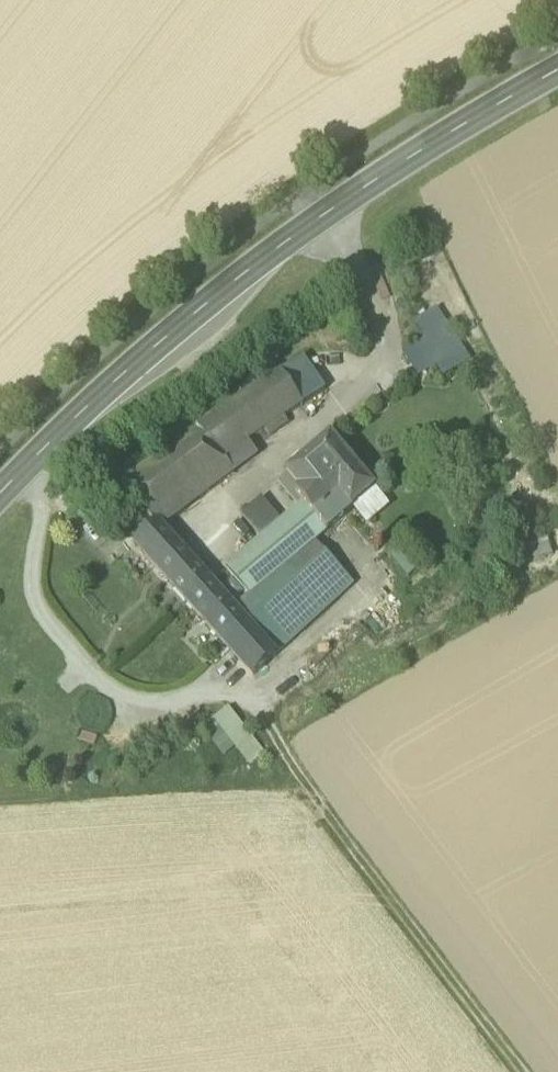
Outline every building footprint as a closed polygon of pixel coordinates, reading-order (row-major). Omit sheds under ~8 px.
[(430,355),(438,366),(446,379),(471,362),(437,310),(411,326),(424,346),(430,355)] [(406,358),(412,367),(430,355),(424,346),(406,358)] [(438,366),(430,355),(412,367),(419,378),(438,366)] [(278,376),(302,407),(326,392),(302,359),(278,376)] [(155,528),(160,529),(234,474),(234,473),(223,459),(248,443),(302,407),(278,376),(121,483),(155,528)] [(304,506),(326,533),(352,511),(374,492),(331,440),(279,484),(293,501),(301,494),(307,501),(303,505),(304,506)] [(223,459),(234,473),(257,456),(248,443),(223,459)] [(374,492),(352,511),(366,528),(389,509),(374,492)] [(293,501),(300,509),(304,506),(303,505),(307,501),(301,494),(293,501)] [(242,516),(262,540),(281,525),(275,517),(276,516),(261,499),(242,516)] [(300,509),(281,525),(262,540),(227,571),(249,596),(233,610),(246,624),(275,655),(353,584),(315,543),(326,533),(304,506),(300,509)] [(135,546),(187,603),(210,584),(160,529),(155,528),(135,546)] [(210,584),(187,603),(224,644),(246,624),(233,610),(210,584)] [(246,624),(224,644),(253,676),(275,656),(275,655),(246,624)] [(232,741),(251,765),(264,756),(229,711),(217,721),(232,741)] [(232,741),(217,721),(206,729),(205,728),(205,729),(221,749),(232,741)]
